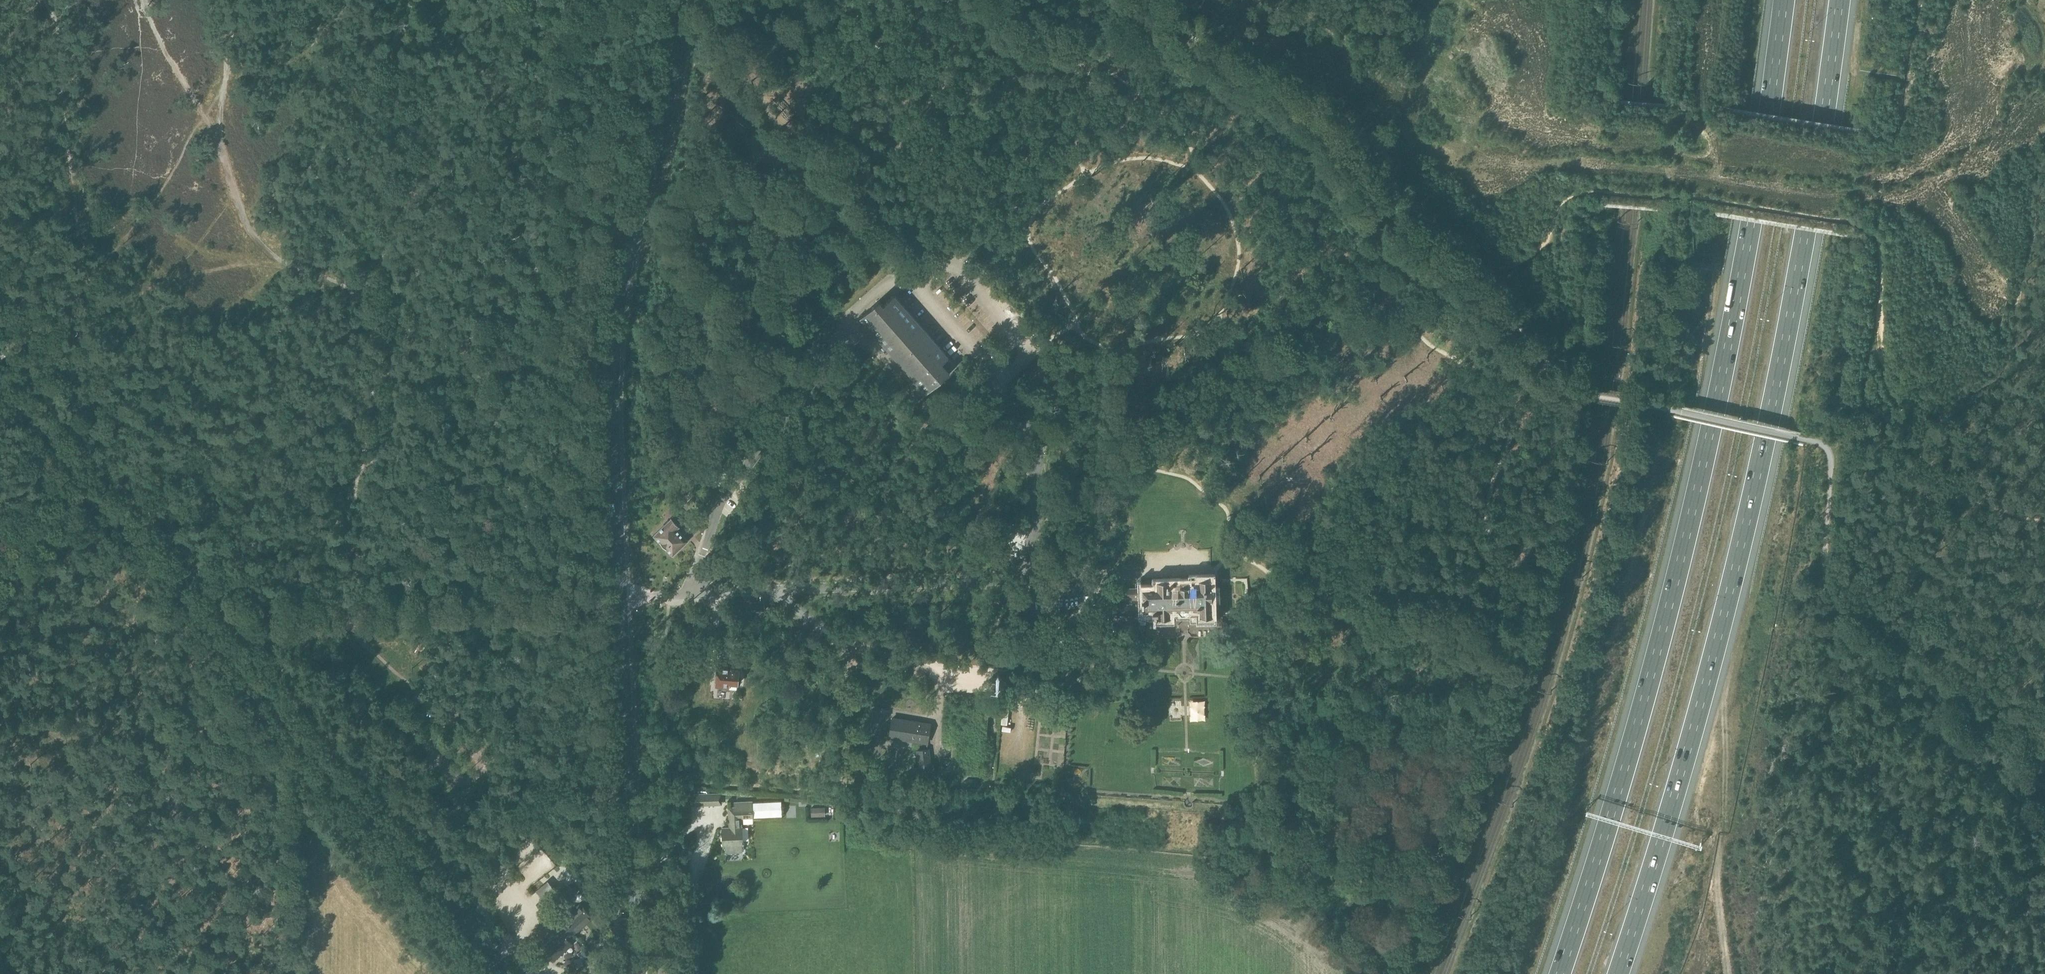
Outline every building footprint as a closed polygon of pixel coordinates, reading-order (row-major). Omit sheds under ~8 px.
[(879,300),(860,317),(914,379),(905,387),(917,401),(956,366),(894,295),(883,305),(879,300)] [(710,465),(705,472),(713,478),(718,472),(710,465)] [(655,533),(673,553),(697,530),(678,511),(655,533)] [(1115,604),(1115,614),(1127,613),(1127,610),(1153,609),(1153,612),(1158,612),(1158,617),(1161,617),(1162,619),(1167,619),(1168,616),(1171,617),(1171,610),(1180,610),(1180,612),(1182,613),(1185,613),(1187,611),(1187,609),(1196,609),(1196,615),(1199,615),(1199,616),(1202,616),(1203,618),(1209,618),(1209,615),(1212,615),(1212,599),(1214,598),(1216,595),(1215,593),(1213,590),(1211,590),(1211,579),(1208,579),(1207,577),(1202,577),(1201,580),(1199,580),(1199,586),(1188,587),(1187,581),(1181,581),(1181,587),(1170,587),(1169,581),(1156,581),(1156,587),(1116,588),(1116,596),(1118,596),(1119,599),(1123,598),(1124,596),(1125,596),(1125,600),(1130,600),(1130,604),(1115,604)] [(747,601),(748,612),(765,611),(765,601),(747,601)] [(1138,645),(1137,626),(1126,626),(1127,646),(1138,645)] [(731,634),(723,634),(722,646),(730,647),(731,634)] [(731,666),(717,665),(716,686),(729,687),(729,684),(737,685),(738,670),(734,670),(734,669),(732,669),(732,670),(730,670),(731,666)] [(1085,671),(1076,676),(1080,684),(1089,678),(1085,671)] [(900,747),(901,741),(901,738),(928,743),(931,724),(892,718),(889,736),(894,737),(893,746),(900,747)] [(929,749),(917,750),(919,769),(931,767),(929,749)] [(1061,785),(1058,787),(1056,789),(1061,796),(1066,793),(1061,785)] [(721,793),(688,794),(688,805),(721,803),(721,793)] [(722,847),(725,847),(725,852),(743,851),(741,818),(781,815),(780,799),(733,801),(733,805),(727,806),(729,825),(721,826),(722,847)] [(825,816),(825,806),(811,807),(812,816),(825,816)] [(560,899),(564,903),(574,894),(566,885),(547,887),(544,884),(536,890),(546,902),(556,893),(560,899)] [(569,914),(563,908),(538,931),(551,946),(545,951),(553,960),(572,943),(568,938),(593,916),(582,903),(569,914)]
